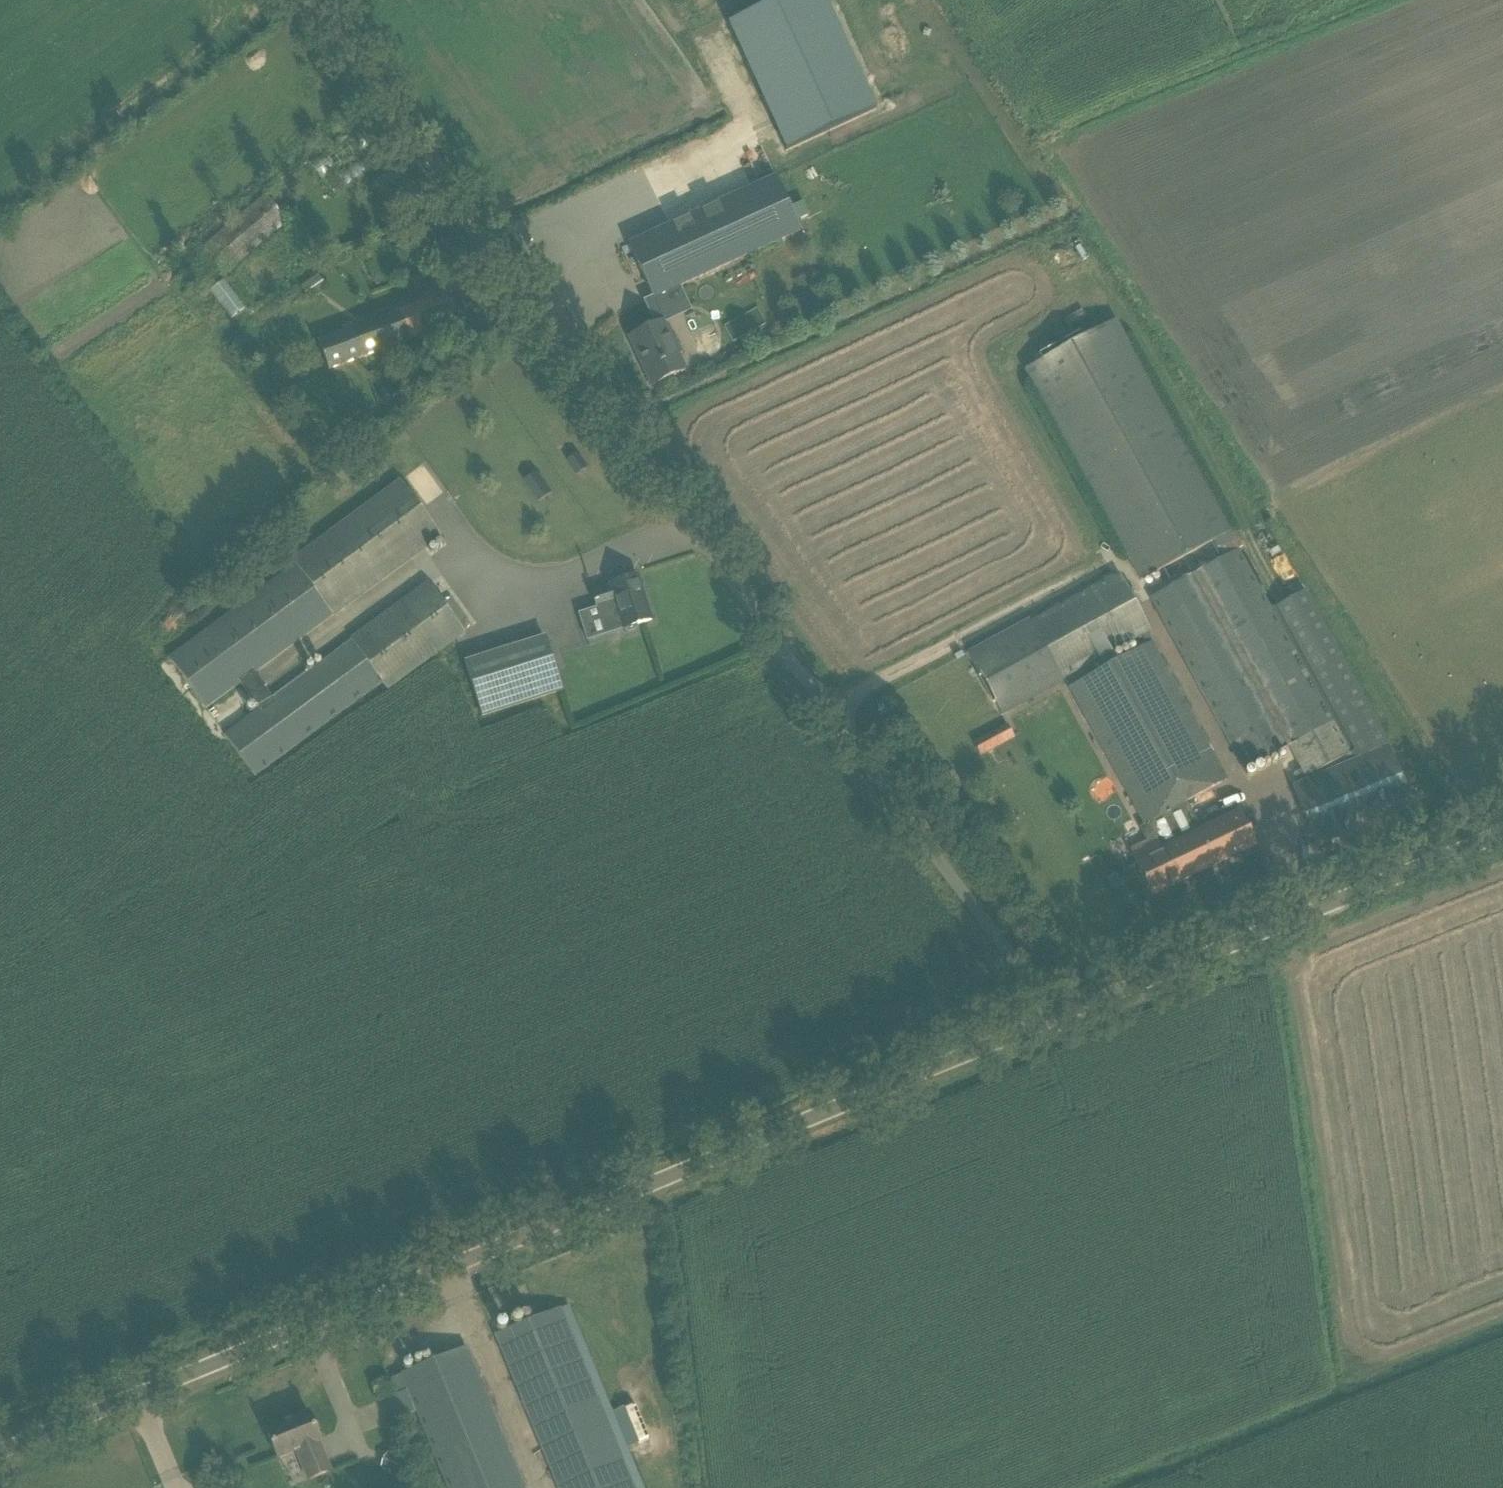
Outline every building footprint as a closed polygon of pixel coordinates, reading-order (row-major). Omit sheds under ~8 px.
[(728,23),(774,122),(786,149),(877,110),(827,0),(780,0),(728,23)] [(357,131),(313,164),(324,178),(368,145),(357,131)] [(363,156),(339,177),(347,186),(371,165),(363,156)] [(629,246),(653,299),(801,231),(777,178),(629,246)] [(207,247),(228,273),(291,220),(269,194),(207,247)] [(318,339),(328,368),(455,323),(445,295),(318,339)] [(627,337),(651,388),(688,372),(680,355),(684,354),(675,333),(671,335),(664,321),(627,337)] [(1023,371),(1139,582),(1232,531),(1116,321),(1023,371)] [(224,736),(255,778),(383,683),(388,690),(472,628),(451,600),(443,605),(429,585),(274,699),(255,674),(440,537),(400,482),(295,559),(298,564),(171,658),(208,709),(241,684),(260,710),(224,736)] [(1293,788),(1317,847),(1415,806),(1388,743),(1305,592),(1276,608),(1275,606),(1271,608),(1239,549),(1149,598),(1244,771),(1287,747),(1307,782),(1293,788)] [(1029,620),(968,653),(1003,716),(1064,683),(1062,680),(1151,632),(1119,574),(1030,622),(1029,620)] [(600,617),(606,635),(652,621),(637,577),(605,587),(605,589),(592,593),(598,609),(599,609),(602,617),(600,617)] [(465,664),(482,717),(562,691),(545,638),(465,664)] [(1068,690),(1144,826),(1228,782),(1152,644),(1068,690)] [(1011,725),(975,738),(981,754),(1017,741),(1011,725)] [(954,772),(941,779),(950,796),(963,788),(954,772)] [(1256,846),(1239,811),(1164,844),(1159,837),(1129,851),(1151,897),(1256,846)] [(496,1336),(558,1487),(634,1487),(561,1310),(496,1336)] [(447,1487),(524,1487),(466,1348),(392,1379),(398,1394),(386,1399),(395,1420),(416,1412),(447,1487)] [(296,1452),(308,1482),(333,1472),(309,1413),(267,1431),(278,1459),(296,1452)] [(390,1454),(384,1470),(400,1476),(406,1460),(390,1454)]
